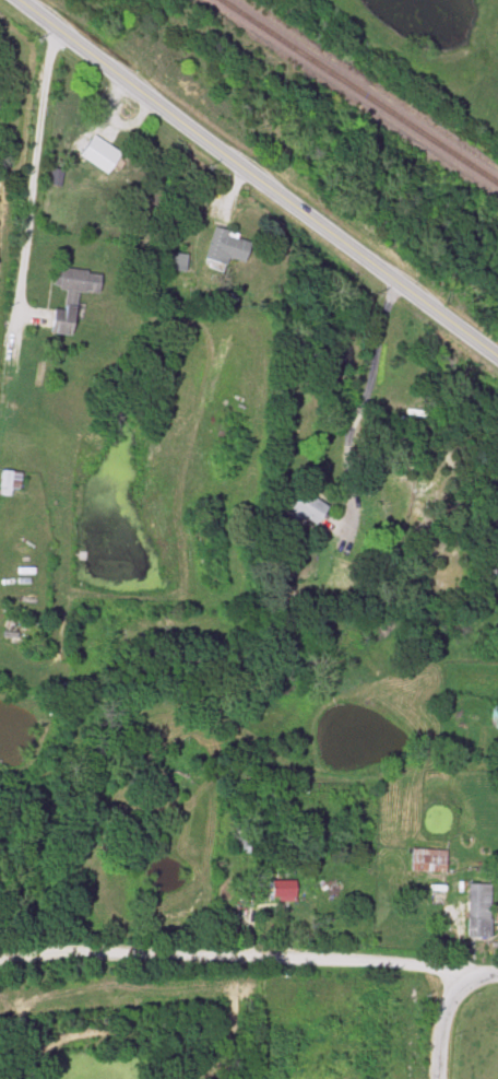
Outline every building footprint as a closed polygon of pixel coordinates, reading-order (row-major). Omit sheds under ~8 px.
[(101,173),(115,151),(87,135),(74,157),(101,173)] [(240,262),(247,239),(209,228),(200,258),(221,264),(223,257),(240,262)] [(158,270),(182,271),(183,253),(159,252),(158,270)] [(79,292),(93,293),(96,273),(62,269),(60,291),(55,334),(74,336),(79,292)] [(16,497),(19,472),(3,471),(0,496),(16,497)] [(286,507),(310,526),(323,509),(299,490),(286,507)] [(249,838),(236,838),(236,853),(249,853),(249,838)] [(406,872),(442,872),(442,848),(406,848),(406,872)] [(297,882),(273,882),(273,897),(297,897),(297,882)] [(487,936),(487,883),(463,883),(463,936),(487,936)]
